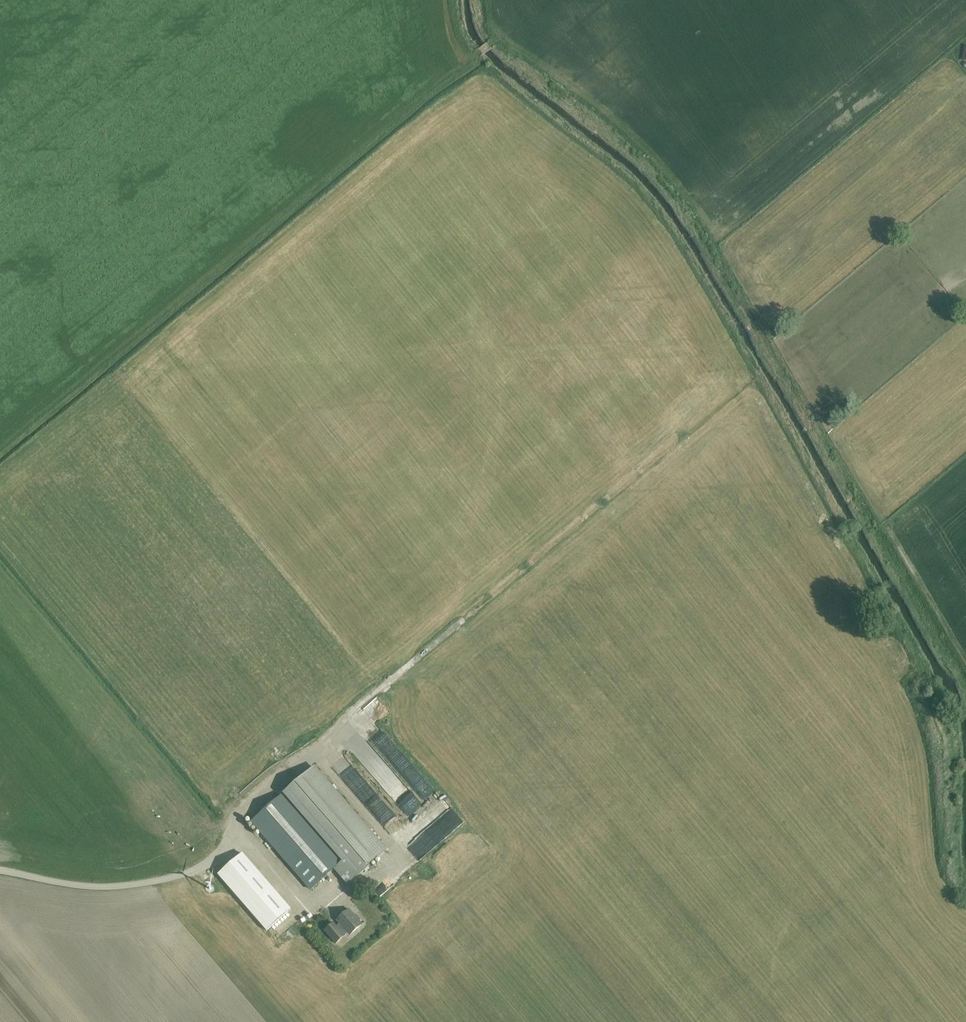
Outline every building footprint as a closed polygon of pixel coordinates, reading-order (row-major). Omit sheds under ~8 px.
[(314,768),(284,793),(344,862),(336,869),(349,884),(386,851),(314,768)] [(407,782),(426,800),(437,789),(419,771),(407,782)] [(311,890),(336,869),(344,862),(284,793),(252,821),(311,890)] [(365,804),(395,832),(403,823),(374,795),(365,804)] [(420,831),(422,833),(407,848),(418,861),(463,821),(448,805),(420,831)] [(234,838),(242,842),(244,836),(236,833),(234,838)] [(242,854),(218,875),(266,931),(291,910),(242,854)] [(362,925),(349,910),(337,920),(340,923),(337,927),(334,923),(325,931),(336,944),(349,933),(351,935),(362,925)]
